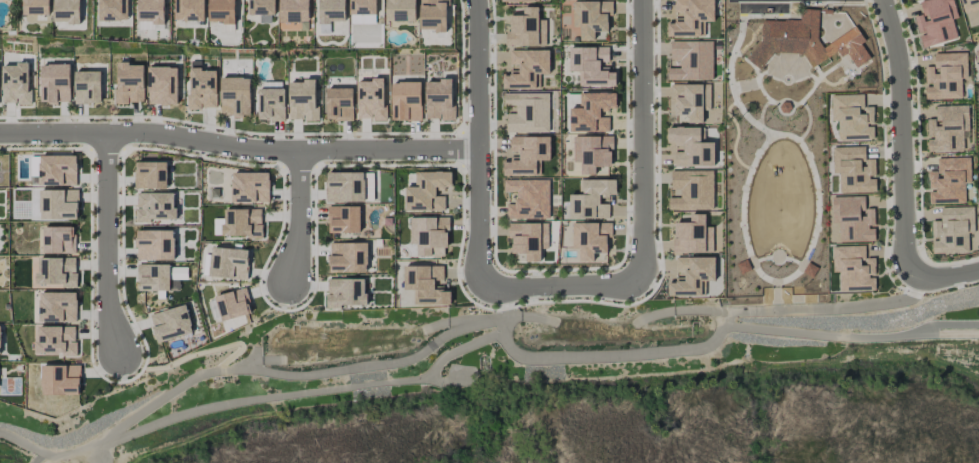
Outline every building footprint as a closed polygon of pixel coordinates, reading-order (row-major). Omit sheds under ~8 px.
[(50,15),(50,0),(23,0),(23,14),(50,15)] [(82,0),(54,0),(54,23),(82,23),(82,0)] [(98,20),(128,21),(128,0),(99,0),(98,20)] [(166,0),(139,0),(138,22),(165,23),(166,0)] [(176,21),(204,20),(204,0),(175,0),(176,21)] [(208,23),(236,23),(236,0),(208,0),(208,23)] [(247,15),(260,15),(260,23),(274,23),(274,0),(247,0),(247,15)] [(309,0),(280,0),(279,22),(309,22),(309,0)] [(316,22),(345,23),(345,0),(317,0),(316,22)] [(350,24),(376,24),(376,0),(350,0),(350,24)] [(415,0),(386,0),(387,21),(416,21),(415,0)] [(420,31),(447,31),(447,0),(420,0),(420,31)] [(714,0),(675,0),(675,22),(667,22),(667,38),(700,37),(700,22),(714,21),(714,0)] [(923,14),(913,17),(918,35),(919,34),(923,48),(957,38),(952,19),(957,18),(953,0),(926,0),(919,2),(923,14)] [(967,25),(978,22),(978,0),(960,0),(967,25)] [(608,32),(608,16),(613,15),(612,1),(573,2),(573,27),(579,27),(580,41),(595,41),(594,32),(608,32)] [(546,45),(545,20),(538,20),(538,7),(523,7),(523,15),(510,16),(510,31),(506,31),(506,46),(546,45)] [(768,20),(760,25),(759,48),(770,48),(772,52),(772,53),(803,53),(811,67),(837,52),(841,59),(866,44),(856,27),(822,47),(818,39),(819,10),(802,9),(802,21),(768,20)] [(667,68),(668,81),(713,80),(712,41),(670,42),(671,60),(679,60),(679,68),(667,68)] [(608,47),(569,47),(569,71),(579,71),(579,87),(616,87),(616,72),(609,73),(608,47)] [(549,51),(510,50),(510,66),(518,66),(518,72),(503,72),(503,89),(539,89),(539,74),(549,74),(549,51)] [(967,53),(934,53),(934,67),(925,67),(926,86),(925,86),(926,100),(962,99),(961,78),(967,78),(967,53)] [(2,65),(2,104),(30,104),(29,64),(2,65)] [(144,103),(143,64),(115,64),(116,103),(144,103)] [(70,66),(39,66),(39,103),(70,103),(70,66)] [(177,67),(147,68),(148,105),(177,104),(177,67)] [(189,109),(217,109),(216,69),(188,69),(189,109)] [(101,72),(74,72),(74,104),(101,104),(101,72)] [(250,78),(221,78),(221,116),(250,116),(250,78)] [(384,80),(357,80),(358,120),(385,119),(384,80)] [(453,120),(452,80),(425,81),(426,120),(453,120)] [(289,81),(289,120),(318,120),(318,108),(315,108),(315,81),(289,81)] [(391,82),(391,121),(421,120),(421,82),(391,82)] [(710,84),(669,85),(669,118),(681,118),(681,123),(703,123),(703,110),(710,110),(710,84)] [(284,121),(285,89),(258,88),(258,120),(284,121)] [(353,88),(326,89),(326,120),(353,120),(353,88)] [(579,93),(580,108),(569,108),(570,133),(609,132),(609,117),(600,118),(600,112),(608,112),(608,109),(616,108),(616,93),(579,93)] [(831,95),(831,120),(837,120),(838,141),(874,140),(873,107),(863,107),(863,94),(831,95)] [(968,105),(936,106),(936,119),(926,120),(927,138),(928,153),(963,152),(963,138),(969,138),(968,105)] [(714,166),(714,142),(704,142),(704,127),(667,128),(667,145),(682,145),(682,152),(674,152),(674,166),(714,166)] [(540,176),(540,161),(550,160),(549,136),(510,137),(510,156),(503,157),(504,177),(540,176)] [(581,175),(596,174),(595,167),(613,167),(612,136),(573,137),(574,163),(581,162),(581,175)] [(839,193),(876,192),(875,177),(875,159),(865,159),(865,146),(832,147),(833,173),(838,173),(839,193)] [(76,156),(39,156),(39,186),(77,185),(76,156)] [(965,203),(965,183),(971,183),(970,158),(937,159),(937,171),(928,172),(929,190),(929,204),(965,203)] [(135,189),(167,188),(166,162),(135,163),(135,189)] [(713,170),(671,171),(671,190),(680,190),(680,198),(668,198),(668,211),(713,211),(713,170)] [(269,173),(232,172),(231,203),(269,203),(269,173)] [(365,173),(326,172),(326,202),(364,202),(365,173)] [(444,211),(444,197),(436,197),(436,189),(452,189),(452,172),(415,172),(415,187),(405,187),(405,211),(444,211)] [(616,179),(579,180),(579,195),(570,195),(571,218),(609,218),(609,204),(601,204),(600,196),(616,196),(616,179)] [(504,180),(504,192),(515,192),(516,204),(507,204),(507,219),(549,218),(549,180),(504,180)] [(78,190),(40,190),(40,220),(78,220),(78,190)] [(135,221),(175,220),(174,193),(137,194),(137,209),(135,209),(135,221)] [(874,241),(874,227),(874,209),(865,209),(864,196),(833,197),(833,221),(839,221),(839,242),(874,241)] [(360,207),(328,207),(328,233),(360,232),(360,207)] [(940,207),(941,221),(932,221),(932,254),(968,253),(968,233),(974,233),(973,207),(940,207)] [(262,209),(223,209),(223,237),(262,237),(262,209)] [(673,223),(674,253),(712,253),(712,227),(705,228),(705,214),(690,214),(691,222),(673,223)] [(410,218),(410,244),(417,243),(417,257),(448,256),(447,217),(410,218)] [(548,249),(548,223),(508,223),(508,238),(514,238),(514,262),(541,261),(540,249),(548,249)] [(607,254),(607,237),(611,237),(611,223),(572,223),(572,251),(579,251),(579,262),(594,262),(594,253),(607,254)] [(174,230),(136,231),(136,260),(174,260),(174,230)] [(329,272),(367,273),(367,243),(330,243),(329,272)] [(865,246),(832,247),(833,273),(838,272),(839,293),(875,291),(875,276),(875,258),(865,258),(865,246)] [(248,249),(211,248),(210,278),(247,279),(248,249)] [(676,258),(676,282),(668,282),(669,297),(705,296),(705,281),(715,281),(715,257),(676,258)] [(37,285),(76,286),(76,258),(37,258),(37,285)] [(170,264),(138,265),(138,291),(170,290),(170,264)] [(443,266),(404,266),(404,290),(414,290),(414,306),(451,306),(451,288),(435,288),(435,281),(443,281),(443,266)] [(365,278),(326,279),(327,307),(366,306),(365,278)] [(220,321),(251,315),(246,289),(215,295),(220,321)] [(77,293),(39,292),(39,322),(76,322),(77,293)] [(149,315),(157,343),(193,333),(185,305),(149,315)] [(76,327),(35,326),(34,354),(57,354),(57,356),(76,357),(76,327)] [(42,396),(80,395),(79,365),(42,366),(42,396)]
